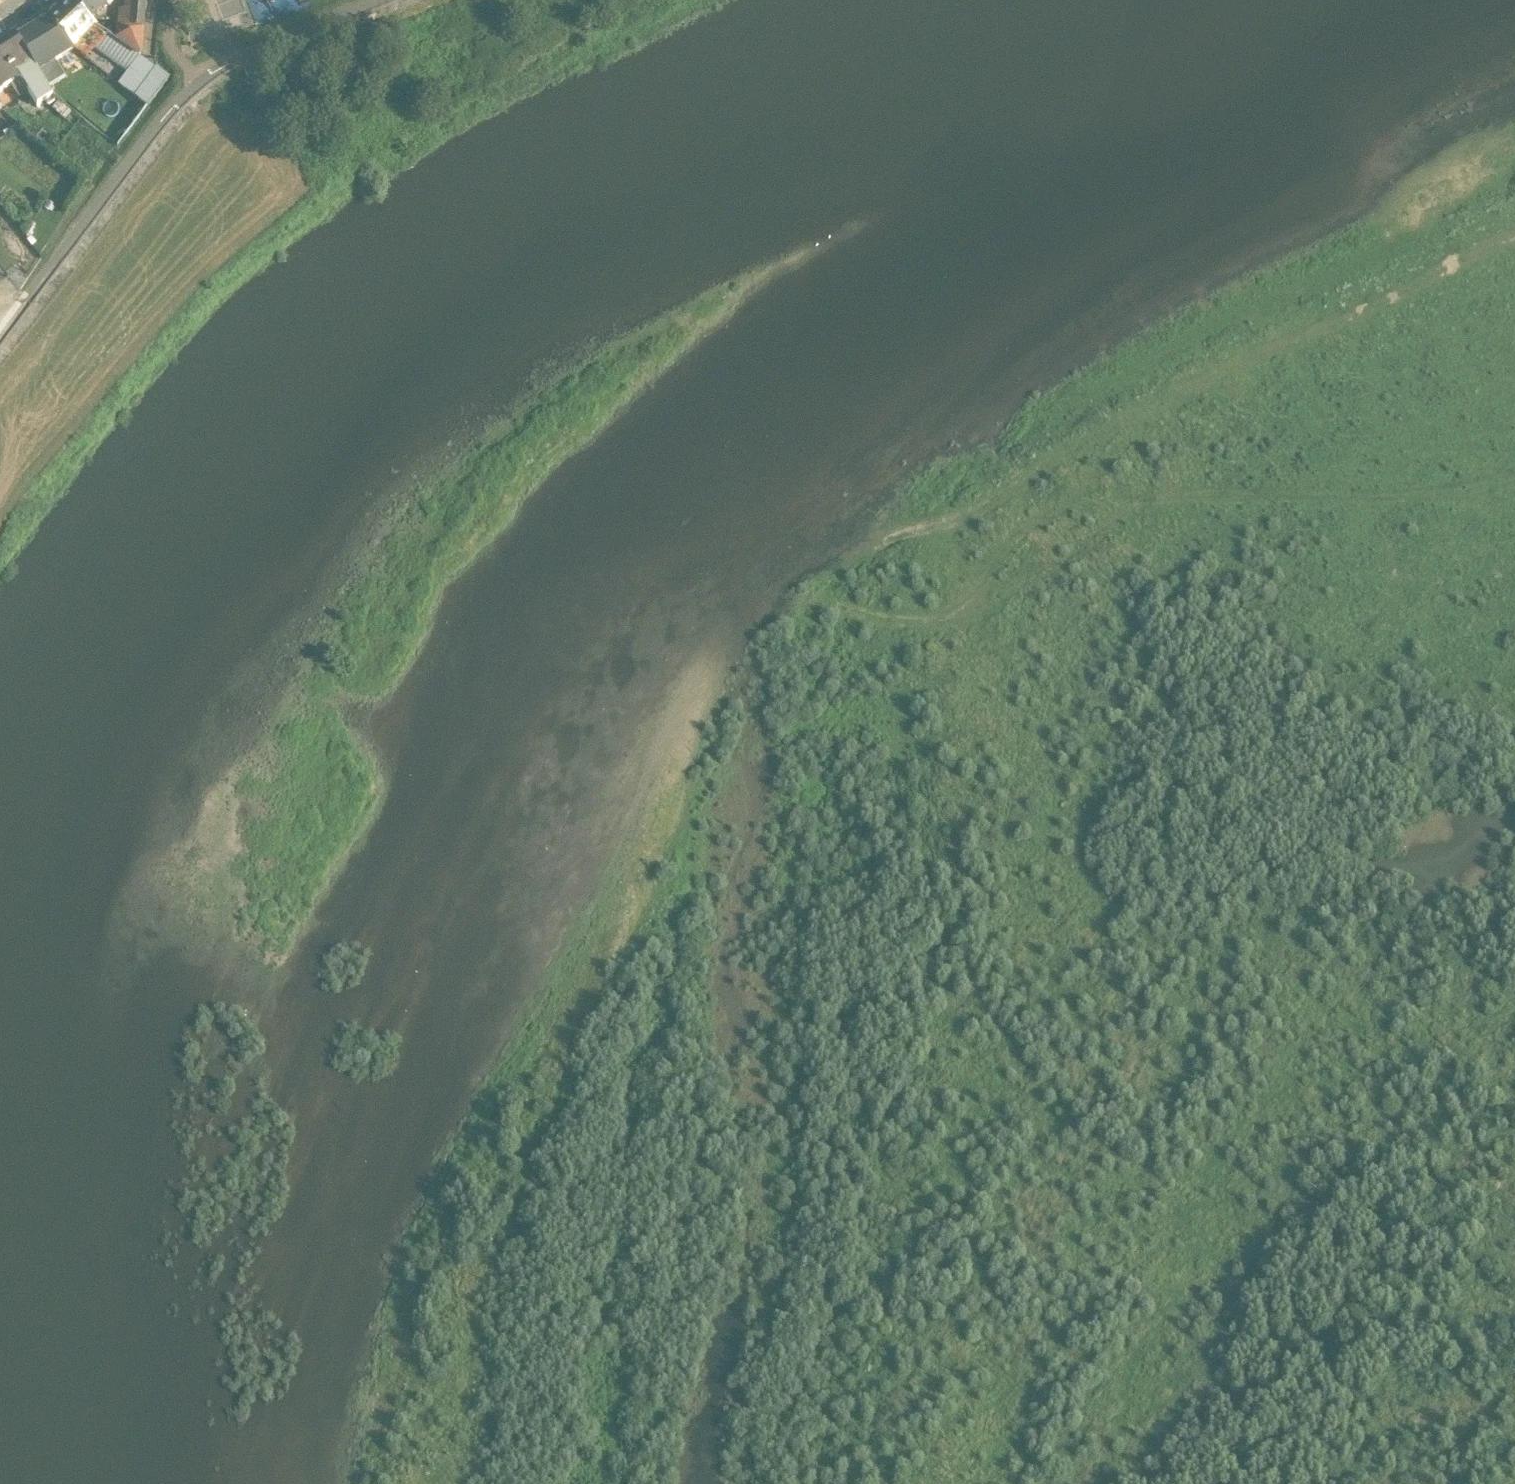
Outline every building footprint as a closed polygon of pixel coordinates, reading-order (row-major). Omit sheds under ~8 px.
[(64,8),(87,30),(117,1),(116,0),(72,0),(64,8)] [(114,34),(114,48),(138,64),(139,64),(144,6),(123,4),(121,17),(117,17),(115,34),(114,34)] [(239,4),(217,12),(223,27),(245,19),(239,4)] [(122,77),(127,77),(137,63),(87,30),(65,9),(44,30),(73,59),(83,48),(122,77)] [(16,47),(37,82),(73,59),(44,30),(16,47)] [(0,51),(0,98),(18,87),(11,92),(20,106),(28,102),(35,114),(50,104),(13,43),(0,51)]
